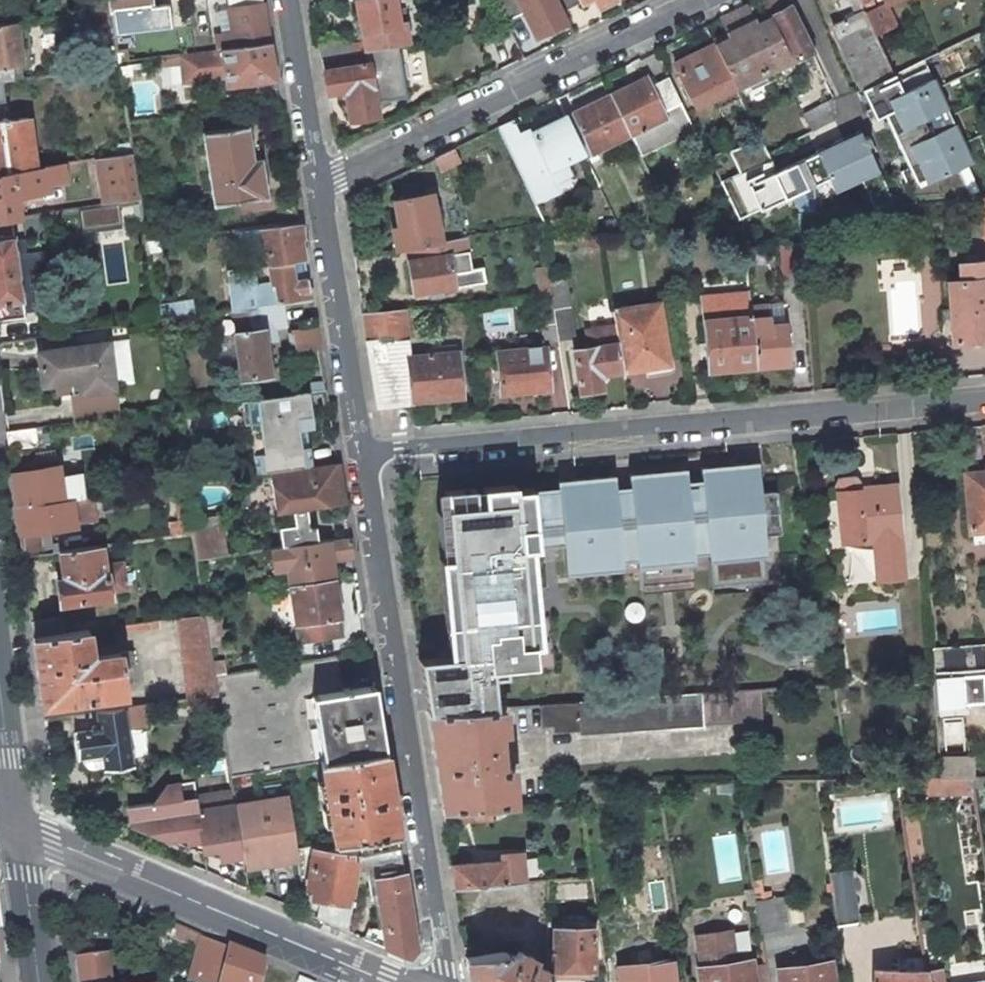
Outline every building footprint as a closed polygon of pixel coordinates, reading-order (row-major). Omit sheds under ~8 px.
[(109,10),(110,11),(136,7),(150,5),(149,0),(108,0),(109,10)] [(231,33),(217,36),(219,50),(269,42),(263,0),(227,0),(231,33)] [(358,19),(360,19),(365,45),(366,50),(398,45),(406,44),(401,16),(400,10),(396,11),(394,0),(355,0),(358,19)] [(497,3),(506,20),(524,11),(536,36),(567,21),(562,10),(557,0),(496,0),(497,3)] [(562,10),(582,0),(557,0),(562,10)] [(771,14),(771,15),(793,60),(812,50),(789,5),(786,6),(782,0),(771,0),(765,3),(771,14)] [(865,12),(864,9),(859,0),(848,0),(854,14),(832,25),(861,88),(893,73),(865,12)] [(864,9),(865,12),(876,6),(873,0),(859,0),(864,9)] [(136,7),(110,11),(111,20),(116,51),(127,50),(127,51),(127,53),(127,54),(127,56),(127,58),(127,59),(127,60),(128,61),(129,61),(129,62),(130,62),(165,57),(184,55),(181,30),(163,32),(164,40),(143,44),(136,7)] [(109,10),(93,12),(95,22),(111,20),(110,11),(109,10)] [(793,60),(771,15),(758,22),(756,18),(741,26),(767,81),(796,67),(793,60)] [(923,17),(915,21),(920,31),(928,28),(923,17)] [(0,24),(0,82),(3,81),(14,80),(11,65),(21,64),(15,22),(0,24)] [(713,44),(738,95),(764,82),(767,81),(741,26),(725,33),(727,37),(713,44)] [(348,38),(319,42),(322,58),(351,53),(348,38)] [(184,55),(165,57),(169,93),(275,79),(269,42),(219,50),(184,55)] [(713,44),(674,63),(694,106),(713,96),(718,107),(739,98),(738,95),(713,44)] [(351,53),(322,58),(327,92),(345,89),(349,119),(377,115),(374,100),(372,89),(377,88),(376,82),(371,83),(368,63),(372,63),(371,56),(377,55),(378,60),(397,57),(399,56),(398,45),(366,50),(351,53)] [(372,89),(374,100),(403,96),(397,57),(378,60),(377,55),(371,56),(372,63),(368,63),(371,83),(376,82),(377,88),(372,89)] [(918,202),(974,198),(958,165),(972,158),(924,58),(893,73),(861,88),(875,117),(884,112),(909,165),(901,169),(918,202)] [(610,94),(630,134),(640,154),(693,128),(668,76),(649,85),(645,77),(610,94)] [(610,94),(573,112),(574,114),(592,153),(630,134),(610,94)] [(834,99),(804,114),(812,130),(832,119),(835,118),(834,99)] [(592,153),(574,114),(566,118),(582,151),(584,156),(592,153)] [(498,126),(524,180),(528,189),(556,175),(552,166),(564,160),(582,151),(566,118),(565,115),(531,132),(536,143),(526,148),(519,132),(512,119),(498,126)] [(0,121),(0,174),(35,168),(29,117),(0,121)] [(529,127),(519,132),(526,148),(536,143),(531,132),(529,127)] [(247,129),(203,134),(214,205),(267,197),(263,174),(254,175),(247,129)] [(720,181),(738,218),(828,175),(835,189),(878,169),(860,131),(776,171),(761,138),(730,148),(741,171),(720,181)] [(453,148),(435,156),(442,170),(460,162),(453,148)] [(132,153),(101,158),(108,203),(139,198),(132,153)] [(528,189),(534,203),(559,190),(556,182),(571,175),(564,160),(552,166),(556,175),(528,189)] [(0,174),(0,220),(11,219),(18,218),(14,194),(47,188),(47,182),(64,180),(61,164),(35,168),(0,174)] [(651,178),(643,182),(648,192),(655,188),(651,178)] [(409,246),(440,240),(431,193),(393,200),(398,226),(391,227),(396,248),(409,246)] [(114,203),(78,208),(81,227),(117,222),(114,203)] [(0,220),(0,320),(24,318),(11,219),(0,220)] [(311,299),(300,231),(299,223),(235,230),(256,253),(264,253),(271,260),(275,264),(271,265),(275,283),(255,286),(253,269),(226,272),(231,310),(234,310),(257,307),(260,306),(311,299)] [(408,260),(413,293),(430,290),(431,298),(445,295),(444,288),(455,286),(453,272),(472,269),(469,250),(459,251),(456,237),(440,240),(409,246),(411,260),(408,260)] [(148,252),(161,250),(159,239),(146,241),(148,252)] [(801,243),(780,244),(783,275),(803,274),(801,243)] [(947,280),(953,341),(984,339),(984,260),(958,262),(959,279),(947,280)] [(537,267),(541,295),(551,293),(548,278),(547,265),(537,267)] [(548,278),(551,293),(551,294),(554,310),(558,340),(575,337),(565,276),(548,278)] [(707,369),(754,365),(751,325),(749,306),(748,292),(701,297),(707,369)] [(158,321),(194,316),(191,298),(156,303),(158,321)] [(657,303),(613,310),(615,319),(618,342),(621,370),(667,362),(657,303)] [(787,362),(784,324),(768,324),(767,305),(749,306),(751,325),(754,365),(787,362)] [(269,373),(263,329),(260,306),(257,307),(234,310),(237,333),(234,333),(234,335),(214,338),(219,377),(239,374),(239,375),(240,378),(269,373)] [(403,308),(363,312),(378,405),(411,401),(407,356),(403,308)] [(554,310),(539,312),(544,342),(558,340),(554,310)] [(293,332),(289,333),(290,345),(295,344),(296,351),(319,347),(316,327),(293,330),(293,332)] [(107,342),(38,351),(43,384),(69,381),(75,423),(118,417),(114,387),(107,342)] [(618,342),(575,349),(579,392),(601,388),(599,373),(621,370),(618,342)] [(545,347),(497,352),(501,393),(548,388),(545,347)] [(457,352),(407,356),(411,401),(462,396),(457,352)] [(270,396),(240,400),(244,424),(248,423),(249,429),(254,429),(255,434),(260,434),(263,452),(252,453),(256,475),(272,472),(278,471),(311,467),(306,427),(313,427),(309,391),(270,396)] [(36,428),(6,432),(8,449),(38,445),(36,428)] [(249,429),(252,453),(263,452),(260,434),(255,434),(254,429),(249,429)] [(621,567),(620,559),(709,550),(712,585),(767,581),(756,461),(701,467),(703,484),(686,485),(684,468),(629,473),(631,485),(613,487),(612,475),(576,478),(576,484),(513,490),(513,485),(482,488),(483,505),(474,505),(472,489),(445,491),(460,656),(419,660),(427,711),(494,707),(490,674),(534,669),(531,641),(536,641),(527,546),(563,542),(566,564),(566,572),(621,567)] [(279,527),(281,547),(298,544),(312,542),(318,541),(316,526),(309,526),(306,507),(344,501),(338,463),(311,467),(278,471),(272,472),(276,511),(292,509),(294,525),(279,527)] [(59,465),(11,473),(16,506),(84,497),(80,476),(78,474),(76,474),(61,476),(59,465)] [(964,472),(969,531),(984,530),(984,470),(964,472)] [(842,477),(834,485),(841,543),(898,538),(895,484),(858,487),(857,479),(853,476),(842,477)] [(183,483),(173,484),(180,535),(192,533),(190,523),(184,485),(183,483)] [(84,497),(16,506),(23,556),(53,552),(50,532),(37,534),(36,528),(77,523),(76,515),(80,514),(79,508),(102,505),(101,494),(84,497)] [(192,533),(196,559),(222,555),(217,518),(190,523),(192,533)] [(271,548),(259,550),(261,569),(275,567),(275,568),(353,557),(350,537),(318,541),(312,542),(298,544),(281,547),(271,548)] [(101,546),(60,551),(63,579),(58,579),(61,603),(110,597),(108,590),(125,588),(122,562),(103,565),(101,546)] [(339,618),(333,578),(290,585),(275,587),(281,626),(296,624),(299,643),(342,636),(339,618)] [(205,614),(209,644),(224,642),(219,612),(205,614)] [(205,614),(177,618),(188,698),(190,698),(210,695),(217,695),(214,676),(212,661),(209,644),(205,614)] [(62,616),(31,620),(33,638),(64,633),(62,616)] [(64,633),(33,638),(42,705),(125,694),(121,667),(134,665),(132,650),(98,654),(96,656),(91,657),(88,630),(64,633)] [(931,648),(933,677),(984,673),(984,644),(931,648)] [(225,674),(222,659),(212,661),(214,676),(225,674)] [(933,677),(936,710),(984,707),(984,673),(933,677)] [(343,690),(312,695),(321,761),(384,751),(374,685),(343,690)] [(557,703),(541,704),(542,725),(560,723),(560,730),(577,729),(578,735),(704,726),(703,722),(762,718),(761,689),(724,692),(557,703)] [(210,695),(190,698),(191,708),(211,705),(210,695)] [(130,706),(70,715),(76,756),(83,755),(83,760),(85,765),(87,767),(93,769),(104,768),(104,769),(131,765),(125,720),(131,719),(130,706)] [(494,707),(427,711),(442,807),(466,806),(513,802),(510,767),(509,767),(499,767),(498,735),(498,730),(503,729),(504,728),(502,706),(494,707)] [(321,761),(319,761),(323,788),(318,789),(319,796),(324,795),(326,807),(321,808),(322,814),(327,813),(332,843),(398,832),(384,751),(321,761)] [(183,782),(166,785),(154,802),(132,805),(132,825),(169,840),(171,837),(185,835),(186,841),(200,839),(202,850),(218,847),(220,858),(242,855),(234,804),(232,791),(195,797),(191,774),(182,775),(183,782)] [(940,778),(897,779),(899,796),(974,794),(971,777),(940,778)] [(577,781),(579,795),(593,793),(592,781),(577,781)] [(295,848),(287,796),(261,800),(271,867),(284,865),(284,861),(297,859),(295,848)] [(242,855),(244,867),(255,865),(256,869),(271,867),(261,800),(234,804),(242,855)] [(466,806),(442,807),(445,824),(467,822),(466,806)] [(400,849),(361,858),(358,873),(373,869),(383,928),(372,930),(364,938),(409,957),(417,948),(400,849)] [(361,857),(314,850),(306,897),(326,900),(325,906),(352,911),(358,873),(361,858),(361,857)] [(500,861),(451,864),(454,886),(525,882),(523,851),(499,853),(500,861)] [(849,871),(830,873),(837,925),(856,922),(849,871)] [(783,897),(755,901),(759,931),(788,927),(783,897)] [(553,927),(553,969),(555,969),(555,975),(547,975),(547,981),(576,981),(591,981),(591,969),(592,969),(592,927),(553,927)] [(692,933),(697,967),(738,961),(733,927),(692,933)] [(465,956),(467,968),(478,981),(547,981),(547,975),(547,969),(537,964),(538,959),(518,951),(516,956),(503,951),(465,956)] [(76,959),(79,981),(108,981),(107,971),(106,955),(76,959)] [(776,968),(778,981),(834,981),(831,960),(814,963),(813,955),(798,957),(800,965),(776,968)] [(617,966),(619,981),(675,981),(671,958),(617,966)] [(697,967),(700,981),(755,981),(755,980),(760,979),(767,978),(764,963),(760,964),(753,964),(752,959),(738,961),(697,967)] [(925,971),(927,981),(943,981),(941,968),(925,971)] [(873,970),(873,981),(927,981),(925,971),(873,970)]
